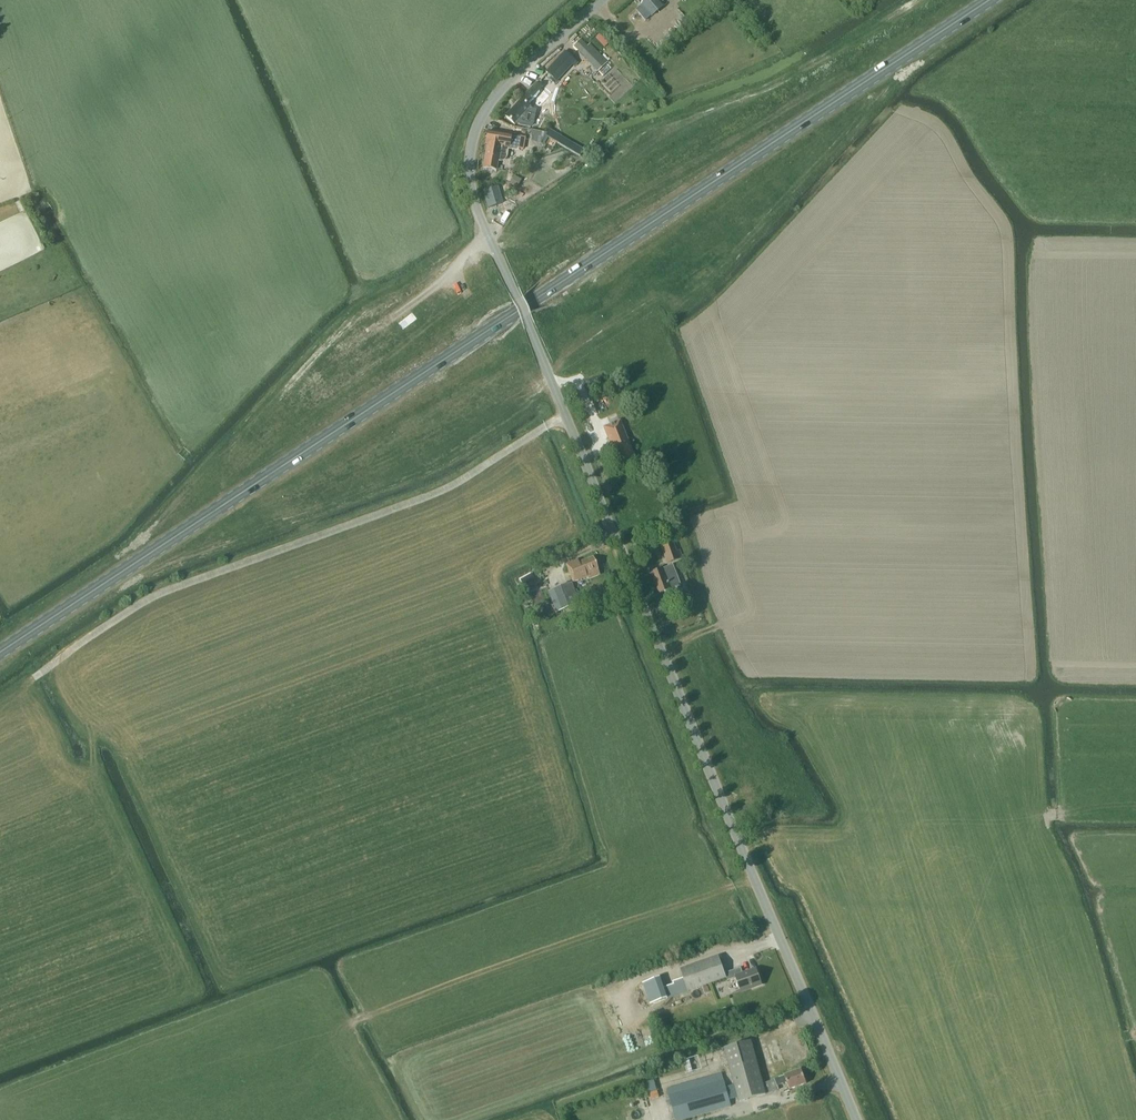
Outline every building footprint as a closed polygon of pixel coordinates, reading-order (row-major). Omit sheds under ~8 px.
[(665,0),(635,0),(641,7),(641,6),(651,17),(663,7),(661,4),(665,0)] [(672,8),(682,25),(690,20),(680,4),(672,8)] [(673,34),(678,30),(670,20),(664,24),(673,34)] [(580,39),(573,46),(598,71),(607,62),(589,44),(587,46),(580,39)] [(575,61),(564,51),(546,71),(556,81),(575,61)] [(604,78),(611,86),(617,80),(610,72),(604,78)] [(539,107),(547,99),(532,87),(505,116),(515,124),(524,115),(528,119),(535,111),(534,110),(538,106),(539,107)] [(518,148),(524,149),(525,138),(511,136),(511,135),(488,131),(486,143),(488,143),(483,167),(496,169),(497,162),(501,162),(503,162),(504,161),(505,160),(506,159),(507,158),(508,152),(508,151),(509,150),(510,150),(511,150),(515,151),(516,151),(517,150),(518,149),(518,148)] [(562,136),(558,143),(580,156),(584,149),(562,136)] [(514,176),(510,184),(517,188),(521,180),(514,176)] [(483,191),(488,208),(502,204),(497,187),(483,191)] [(604,428),(616,457),(620,469),(636,462),(619,421),(604,428)] [(672,542),(662,546),(664,555),(667,554),(670,562),(681,558),(679,550),(675,551),(672,542)] [(588,580),(600,575),(598,569),(593,557),(579,563),(578,560),(566,565),(573,582),(587,577),(588,580)] [(657,588),(659,594),(680,585),(672,565),(647,574),(653,589),(657,588)] [(556,612),(579,604),(571,583),(548,591),(556,612)] [(725,973),(719,956),(680,969),(684,980),(668,986),(664,987),(661,977),(642,984),(650,1004),(727,978),(728,980),(736,977),(741,993),(763,986),(756,968),(742,973),(741,967),(725,973)] [(758,1065),(751,1041),(724,1048),(734,1084),(726,1087),(724,1079),(669,1095),(676,1119),(680,1119),(731,1105),(729,1098),(738,1096),(739,1101),(766,1094),(779,1089),(778,1086),(787,1082),(790,1089),(806,1083),(801,1069),(785,1075),(763,1084),(758,1065)] [(805,1046),(793,1047),(794,1064),(806,1063),(805,1046)]
